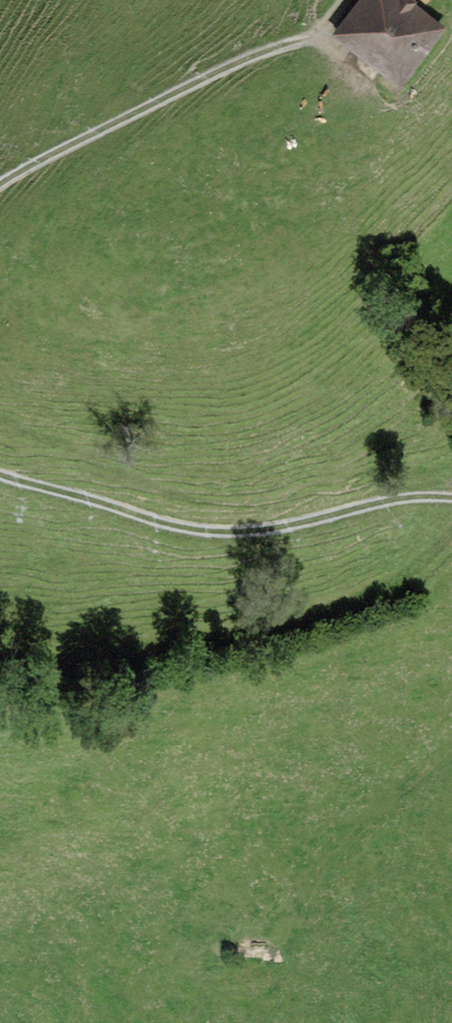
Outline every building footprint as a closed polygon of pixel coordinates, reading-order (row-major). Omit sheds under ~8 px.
[(333,40),(403,94),(449,34),(406,0),(364,0),(333,40)] [(198,983),(206,975),(204,970),(198,967),(190,975),(192,981),(198,983)]
